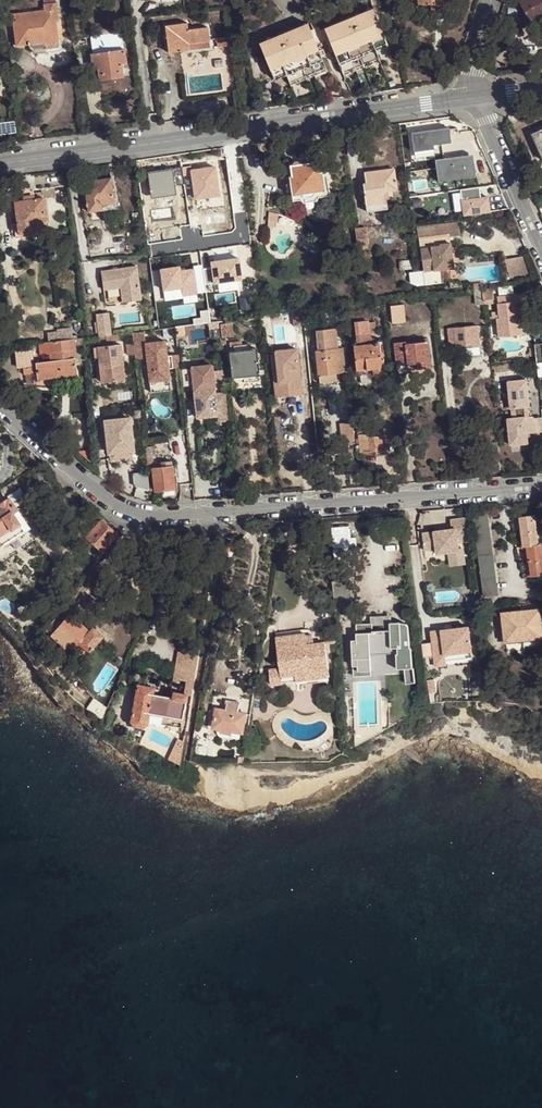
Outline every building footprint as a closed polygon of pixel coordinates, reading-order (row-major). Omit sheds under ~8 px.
[(407,13),(419,12),(419,6),(431,5),(432,11),(442,10),(441,4),(444,4),(443,0),(406,0),(407,13)] [(530,20),(528,22),(532,30),(541,24),(541,0),(519,0),(530,20)] [(45,10),(12,14),(16,46),(30,44),(31,47),(32,48),(34,49),(46,49),(45,42),(58,40),(56,20),(59,20),(56,3),(44,4),(45,10)] [(344,21),(325,29),(329,40),(343,73),(380,58),(376,50),(387,45),(373,9),(354,17),(358,28),(348,32),(344,21)] [(354,17),(344,21),(348,32),(358,28),(354,17)] [(187,23),(165,26),(168,53),(189,50),(188,44),(208,41),(210,41),(208,28),(189,30),(187,23)] [(279,36),(260,44),(275,81),(287,76),(289,82),(325,68),(316,45),(312,35),(308,24),(288,32),(293,43),(283,46),(279,36)] [(329,40),(325,29),(312,35),(316,45),(329,40)] [(288,32),(279,36),(283,46),(293,43),(288,32)] [(121,33),(92,37),(94,55),(92,55),(94,68),(99,67),(100,80),(123,77),(121,63),(126,63),(124,50),(121,33)] [(230,38),(217,39),(218,47),(231,46),(230,38)] [(58,40),(45,42),(46,49),(59,47),(58,40)] [(188,44),(189,50),(209,48),(208,41),(188,44)] [(380,58),(343,73),(344,76),(381,61),(380,58)] [(325,68),(289,82),(290,85),(326,70),(325,68)] [(16,132),(15,121),(0,123),(0,134),(16,132)] [(431,143),(449,142),(448,123),(410,125),(411,150),(432,149),(431,143)] [(531,133),(541,158),(541,129),(531,133)] [(448,152),(414,157),(420,192),(433,190),(432,183),(445,181),(444,172),(443,166),(450,165),(448,152)] [(289,176),(292,195),(324,190),(322,171),(319,172),(318,162),(308,163),(307,158),(301,159),(301,164),(291,165),(292,175),(289,176)] [(392,168),(362,172),(363,183),(361,183),(364,211),(385,208),(384,198),(380,199),(379,191),(386,190),(395,189),(392,168)] [(112,178),(84,182),(87,202),(88,212),(103,210),(102,205),(115,203),(112,178)] [(81,203),(87,202),(84,182),(79,182),(81,203)] [(42,191),(43,196),(55,194),(54,186),(42,188),(42,191)] [(212,186),(179,186),(178,212),(199,212),(199,203),(207,204),(207,200),(213,200),(213,204),(215,204),(215,192),(212,192),(212,186)] [(24,200),(15,201),(21,236),(22,236),(22,232),(32,231),(33,234),(48,232),(43,196),(42,191),(34,193),(33,189),(23,191),(24,200)] [(324,190),(292,195),(292,200),(330,195),(330,190),(324,190)] [(472,198),(472,200),(467,201),(468,210),(472,210),(473,214),(487,212),(484,196),(472,198)] [(456,221),(415,227),(424,285),(441,282),(439,270),(443,269),(442,259),(450,258),(447,236),(458,235),(456,221)] [(365,222),(353,224),(355,244),(368,242),(365,222)] [(240,256),(209,258),(210,282),(241,280),(240,256)] [(522,256),(504,259),(508,277),(526,274),(522,256)] [(442,259),(443,269),(451,268),(450,258),(442,259)] [(198,293),(196,266),(180,268),(180,264),(158,266),(160,288),(183,286),(183,294),(198,293)] [(137,266),(100,271),(103,290),(120,288),(122,303),(141,300),(137,266)] [(482,288),(483,303),(492,302),(490,287),(482,288)] [(473,289),(472,290),(474,305),(483,304),(481,288),(473,289)] [(525,293),(496,296),(498,311),(491,312),(492,318),(496,317),(498,336),(520,334),(518,319),(527,318),(525,293)] [(401,304),(388,306),(390,322),(403,321),(401,304)] [(301,310),(290,312),(292,326),(303,324),(301,310)] [(96,314),(98,335),(106,335),(110,334),(111,334),(108,313),(96,314)] [(527,318),(518,319),(520,334),(529,333),(527,318)] [(218,324),(219,338),(230,337),(229,323),(218,324)] [(366,323),(353,324),(355,346),(352,346),(354,371),(356,370),(372,369),(372,374),(382,373),(380,356),(378,356),(377,343),(370,344),(369,333),(367,333),(366,323)] [(476,326),(452,328),(454,348),(465,347),(464,345),(470,344),(470,347),(478,346),(476,326)] [(57,332),(46,333),(47,342),(77,338),(76,335),(72,336),(71,328),(56,330),(57,332)] [(334,329),(315,331),(317,351),(314,351),(317,375),(335,373),(343,372),(340,348),(336,349),(334,329)] [(120,340),(119,333),(111,334),(110,334),(106,335),(106,341),(120,340)] [(177,334),(178,348),(189,347),(189,344),(186,344),(186,333),(177,334)] [(215,333),(208,334),(209,343),(212,343),(212,346),(216,346),(215,333)] [(404,344),(393,345),(395,366),(414,364),(415,368),(428,367),(425,337),(409,339),(410,345),(404,345),(404,344)] [(47,342),(38,344),(39,355),(49,354),(50,363),(36,365),(38,379),(60,377),(59,372),(76,370),(73,346),(84,345),(83,338),(77,338),(47,342)] [(166,339),(144,340),(147,381),(169,379),(166,339)] [(240,342),(228,343),(229,352),(227,353),(230,378),(241,377),(257,375),(262,375),(261,370),(257,371),(255,350),(249,351),(241,351),(240,346),(240,342)] [(134,353),(133,343),(126,343),(127,354),(134,353)] [(124,379),(120,344),(97,346),(99,357),(101,382),(124,379)] [(292,353),(270,355),(273,393),(287,392),(287,396),(299,395),(296,367),(294,367),(292,353)] [(189,367),(194,417),(214,414),(215,420),(226,419),(223,392),(213,393),(209,364),(189,367)] [(335,373),(317,375),(318,383),(335,381),(335,373)] [(530,416),(528,417),(527,407),(528,407),(525,380),(506,381),(508,403),(512,403),(512,408),(509,409),(510,418),(510,424),(507,424),(508,445),(527,444),(526,434),(535,433),(533,418),(530,416)] [(540,417),(533,418),(535,433),(541,432),(540,417)] [(338,427),(340,440),(352,438),(351,426),(338,427)] [(368,439),(357,440),(358,452),(369,451),(374,451),(374,454),(383,450),(379,437),(368,439)] [(132,459),(146,458),(144,441),(130,443),(132,459)] [(89,450),(77,451),(88,462),(90,462),(89,450)] [(173,460),(158,462),(159,468),(150,469),(153,491),(172,488),(170,467),(174,466),(173,460)] [(214,476),(214,481),(223,480),(223,482),(229,482),(228,471),(215,473),(216,475),(214,476)] [(137,484),(146,482),(144,472),(135,474),(137,484)] [(0,503),(0,545),(21,530),(9,513),(13,510),(6,499),(0,503)] [(26,528),(13,510),(9,513),(21,530),(26,528)] [(485,513),(472,515),(484,596),(497,594),(485,513)] [(518,517),(521,547),(524,547),(528,577),(541,575),(541,568),(539,545),(537,545),(534,516),(518,517)] [(449,519),(450,529),(420,532),(423,550),(435,548),(435,553),(457,551),(456,543),(467,541),(464,517),(449,519)] [(100,521),(85,536),(99,549),(113,533),(100,521)] [(347,527),(331,528),(333,559),(355,557),(354,546),(349,547),(348,538),(347,527)] [(59,608),(41,628),(61,647),(62,645),(70,636),(76,641),(77,639),(87,648),(106,626),(96,617),(93,620),(74,603),(64,613),(59,608)] [(501,614),(503,641),(540,637),(537,611),(501,614)] [(356,672),(369,672),(368,656),(368,651),(399,650),(399,623),(388,624),(388,625),(383,625),(383,631),(371,632),(371,633),(355,634),(355,641),(350,641),(351,666),(353,666),(353,672),(356,671),(356,672)] [(467,627),(429,632),(434,666),(445,665),(444,660),(443,655),(470,651),(467,627)] [(278,668),(268,670),(269,684),(327,676),(323,642),(312,644),(311,640),(304,641),(304,636),(303,630),(274,634),(278,668)] [(70,636),(62,645),(77,658),(87,648),(77,639),(76,641),(70,636)] [(443,655),(444,660),(471,657),(470,651),(443,655)] [(177,652),(171,691),(185,694),(190,694),(196,655),(177,652)] [(146,686),(136,685),(130,721),(132,725),(141,727),(146,724),(146,721),(179,727),(185,694),(171,691),(170,697),(151,693),(145,692),(146,686)] [(90,699),(85,708),(99,718),(105,706),(90,699)] [(244,713),(236,712),(238,703),(224,701),(223,710),(213,708),(209,729),(219,731),(229,732),(241,734),(244,713)]
